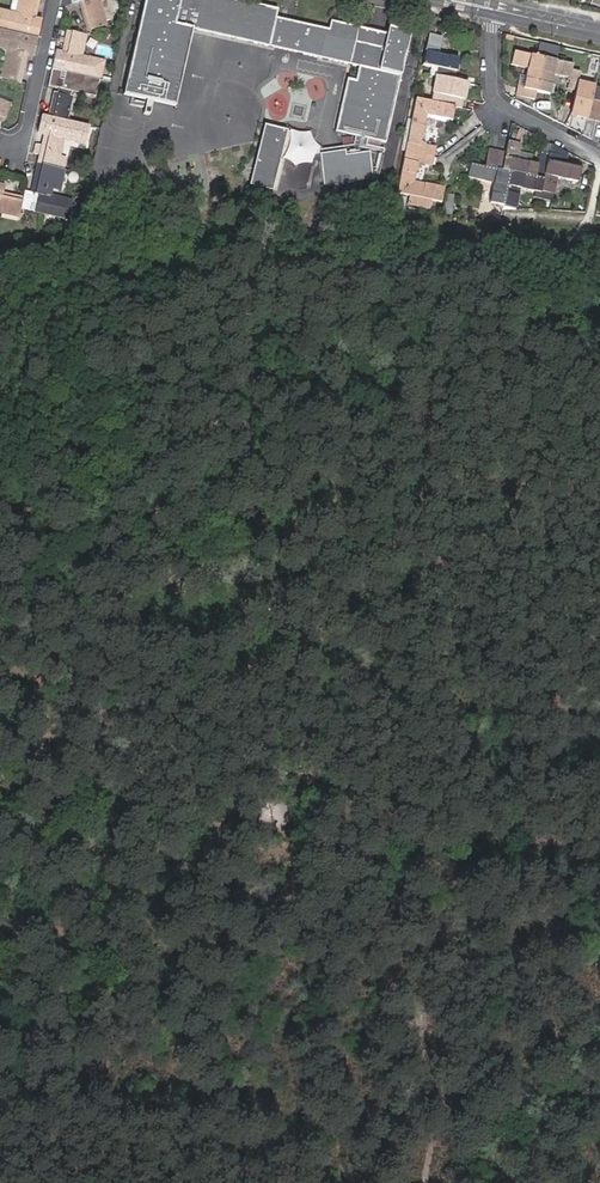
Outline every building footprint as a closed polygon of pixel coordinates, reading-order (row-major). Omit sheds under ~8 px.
[(33,53),(41,18),(29,16),(30,11),(34,12),(37,0),(19,0),(17,8),(20,9),(19,13),(0,9),(0,45),(11,48),(10,52),(7,52),(2,76),(19,80),(25,56),(21,55),(22,50),(33,53)] [(72,4),(84,1),(85,4),(82,5),(89,30),(106,25),(99,1),(96,1),(95,0),(71,0),(72,4)] [(152,101),(173,106),(191,27),(276,46),(357,65),(354,80),(346,78),(334,130),(354,135),(352,145),(340,145),(341,150),(318,153),(322,184),(370,177),(370,173),(378,172),(379,171),(384,149),(378,148),(366,145),(368,138),(380,141),(384,142),(409,32),(388,27),(386,34),(330,22),(328,30),(274,19),(276,9),(235,0),(143,0),(122,94),(130,96),(152,101)] [(1,210),(0,213),(19,217),(20,209),(68,220),(73,200),(60,197),(66,171),(65,170),(67,158),(61,157),(65,142),(59,141),(60,137),(85,143),(89,125),(67,120),(72,95),(69,94),(70,90),(95,96),(102,62),(77,56),(78,51),(82,52),(85,34),(68,30),(64,48),(67,49),(67,53),(55,50),(47,85),(59,88),(58,92),(54,91),(48,116),(41,114),(37,132),(48,134),(47,138),(43,138),(32,188),(36,189),(35,193),(24,191),(22,199),(5,195),(4,198),(0,197),(0,210),(1,210)] [(442,38),(430,36),(424,65),(438,68),(431,102),(417,99),(397,193),(410,196),(408,204),(430,208),(431,200),(441,202),(443,189),(412,183),(416,162),(433,165),(436,148),(421,145),(427,115),(447,119),(449,106),(456,107),(458,99),(465,100),(468,83),(455,80),(460,58),(438,54),(442,38)] [(541,41),(539,51),(559,55),(561,45),(541,41)] [(514,52),(511,65),(527,68),(523,88),(518,87),(515,96),(534,100),(536,91),(549,94),(553,74),(569,78),(567,89),(576,91),(570,115),(599,121),(599,89),(578,84),(580,72),(571,70),(572,65),(514,52)] [(150,109),(152,101),(130,96),(128,104),(143,107),(148,108),(150,109)] [(4,119),(10,102),(0,98),(0,118),(4,119)] [(271,189),(286,129),(263,123),(263,124),(248,183),(271,189)] [(275,190),(290,130),(286,129),(271,189),(275,190)] [(378,148),(380,141),(368,138),(366,145),(378,148)] [(521,144),(507,141),(505,153),(488,149),(485,167),(469,164),(466,177),(493,182),(489,203),(503,205),(504,202),(517,205),(520,189),(541,193),(541,191),(554,194),(558,175),(578,179),(580,169),(565,165),(567,157),(549,153),(547,161),(539,160),(538,165),(518,161),(521,144)]
